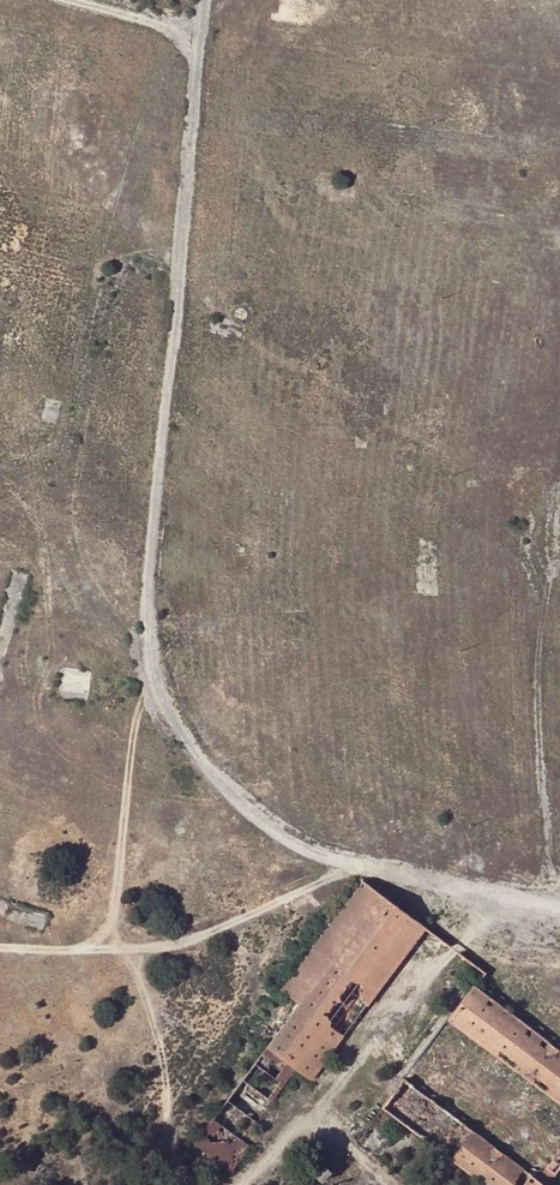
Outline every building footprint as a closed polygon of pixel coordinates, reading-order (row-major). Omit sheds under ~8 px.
[(265,1047),(378,894),(361,881),(280,991),(284,994),(253,1038),(265,1047)] [(265,1047),(293,1070),(310,1082),(424,927),(378,894),(265,1047)] [(471,987),(446,1022),(559,1107),(559,1054),(471,987)] [(205,1155),(231,1173),(250,1146),(242,1141),(293,1070),(265,1047),(194,1146),(205,1155)] [(535,1180),(402,1080),(381,1109),(482,1184),(548,1184),(559,1169),(559,1146),(535,1180)] [(329,1171),(315,1161),(306,1173),(320,1184),(329,1171)]
